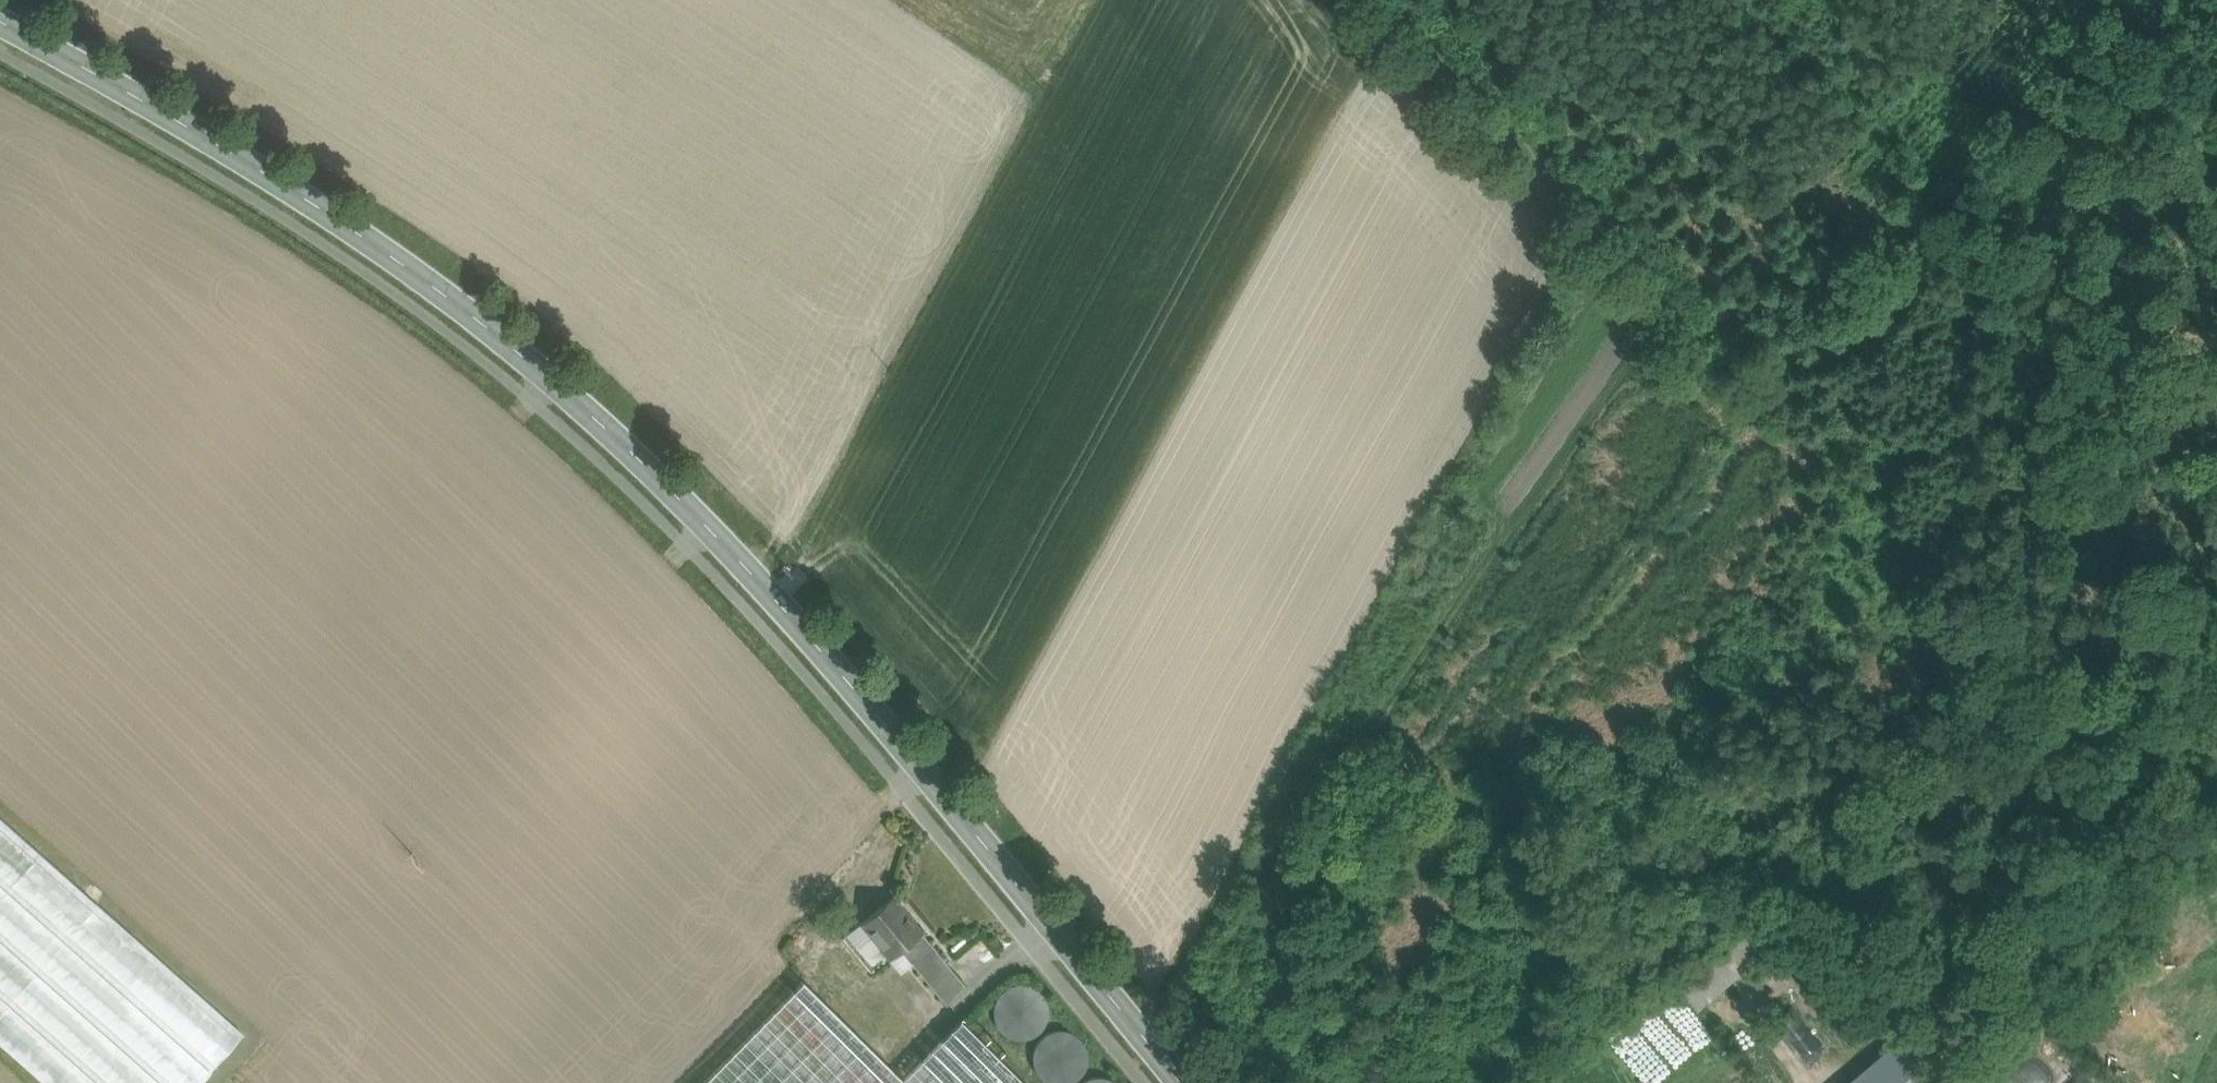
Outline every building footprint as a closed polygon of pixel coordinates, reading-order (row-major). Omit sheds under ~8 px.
[(0,819),(0,1043),(45,1082),(200,1082),(243,1034),(0,819)] [(923,931),(894,896),(860,924),(879,947),(890,959),(901,950),(911,962),(932,945),(922,933),(923,931)] [(879,947),(860,924),(848,934),(867,957),(879,947)] [(818,929),(793,952),(806,965),(830,943),(818,929)] [(932,945),(911,962),(946,1003),(965,985),(932,945)] [(1048,1022),(1027,978),(988,997),(1009,1041),(1048,1022)] [(1035,1075),(1065,1082),(1073,1082),(1086,1037),(1048,1027),(1035,1075)] [(909,1082),(1020,1082),(964,1028),(909,1082)] [(1867,1082),(1934,1082),(1905,1050),(1867,1082)] [(1087,1082),(1111,1082),(1100,1071),(1087,1082)]
